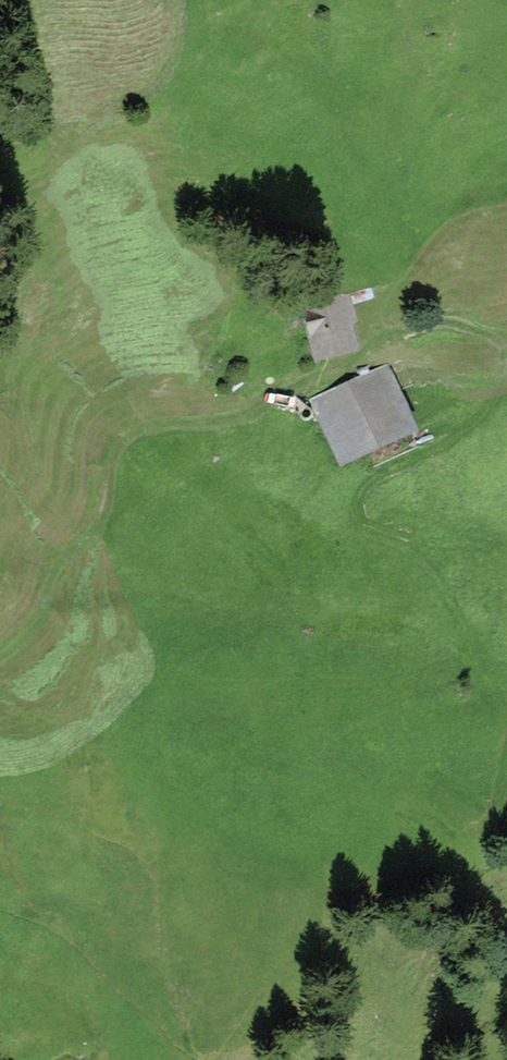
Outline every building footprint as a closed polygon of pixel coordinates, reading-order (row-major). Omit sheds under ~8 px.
[(348,296),(303,307),(315,357),(353,348),(344,314),(352,312),(348,296)] [(392,369),(314,400),(338,462),(417,431),(392,369)]
